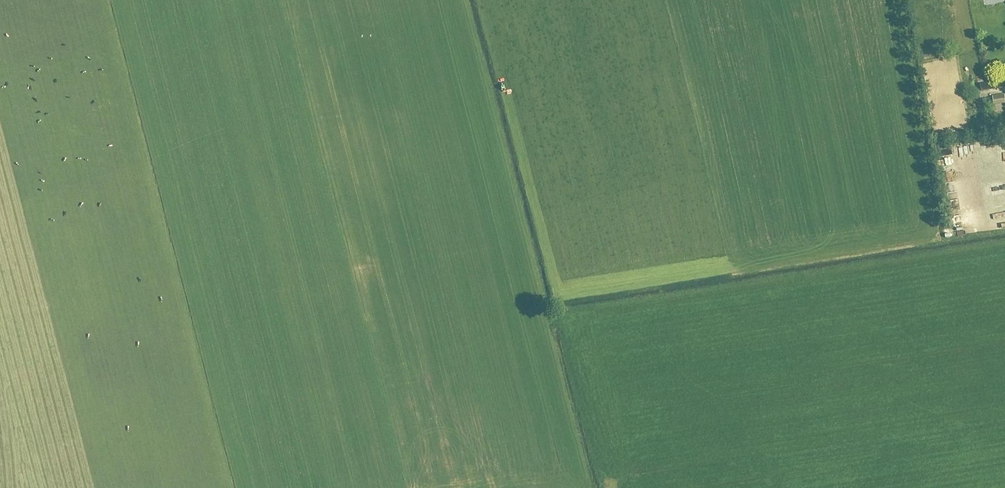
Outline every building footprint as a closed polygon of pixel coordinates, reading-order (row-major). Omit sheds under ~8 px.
[(1004,95),(993,97),(994,106),(1004,104),(1004,103),(1004,95)] [(1004,139),(1004,135),(1004,134),(997,135),(997,136),(989,138),(989,142),(1004,139)] [(953,212),(955,218),(964,215),(961,209),(953,212)]
